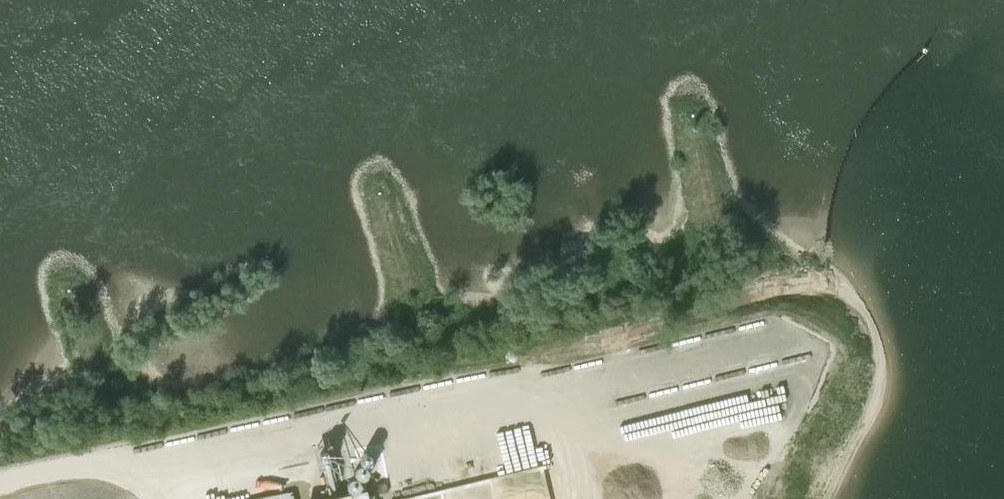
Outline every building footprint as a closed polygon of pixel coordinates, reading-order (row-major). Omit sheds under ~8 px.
[(360,484),(308,498),(364,498),(360,484)]
